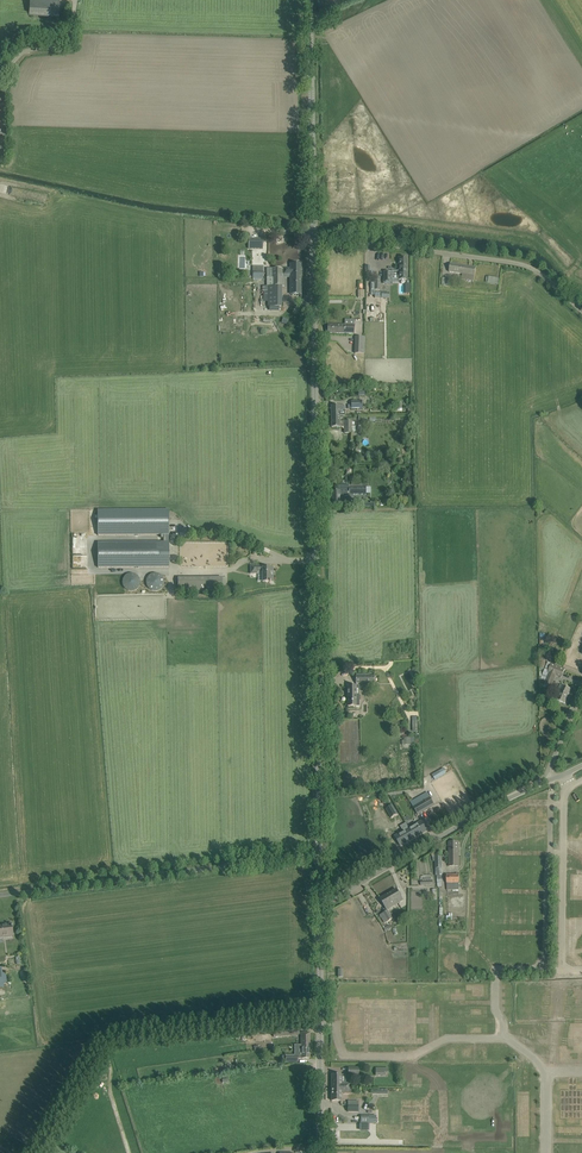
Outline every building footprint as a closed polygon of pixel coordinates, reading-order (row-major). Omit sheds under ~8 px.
[(28,12),(59,15),(60,0),(29,0),(28,12)] [(399,279),(407,280),(407,258),(399,258),(399,272),(399,274),(399,279)] [(301,275),(301,264),(290,264),(291,269),(284,269),(267,269),(267,277),(282,278),(282,275),(291,275),(291,274),(301,275)] [(473,281),(475,268),(450,264),(449,272),(463,274),(462,279),(473,281)] [(391,284),(391,274),(399,274),(399,272),(383,272),(383,282),(385,282),(385,284),(391,284)] [(301,294),(301,275),(291,274),(291,275),(291,294),(301,294)] [(260,300),(260,303),(263,303),(263,302),(267,302),(267,307),(281,307),(282,296),(282,286),(282,278),(267,277),(267,292),(263,292),(263,300),(260,300)] [(375,293),(375,289),(375,282),(371,282),(371,295),(375,295),(374,298),(389,298),(389,293),(375,293)] [(328,324),(327,333),(354,334),(354,325),(328,324)] [(355,337),(355,354),(364,354),(365,337),(355,337)] [(351,401),(351,409),(362,409),(362,401),(351,401)] [(392,411),(402,411),(402,402),(398,402),(398,407),(392,407),(392,411)] [(331,406),(331,416),(340,416),(345,416),(345,405),(331,406)] [(340,416),(331,416),(331,427),(345,427),(345,433),(352,433),(352,432),(352,426),(352,421),(340,421),(340,416)] [(339,491),(332,491),(332,505),(339,504),(339,502),(344,502),(344,497),(350,495),(350,494),(348,494),(348,488),(349,488),(349,485),(339,485),(339,491)] [(366,494),(366,486),(362,486),(362,485),(349,485),(349,488),(348,488),(348,494),(350,494),(350,495),(366,494)] [(169,510),(98,510),(98,535),(150,535),(164,535),(164,542),(158,542),(98,542),(98,568),(169,567),(169,542),(168,542),(168,535),(169,535),(169,510)] [(261,566),(250,566),(250,574),(257,574),(257,572),(262,572),(262,577),(262,582),(269,582),(269,583),(271,583),(271,582),(273,582),(273,577),(273,576),(273,568),(273,567),(261,568),(261,566)] [(123,579),(122,582),(123,586),(125,589),(128,591),(131,591),(135,591),(138,589),(140,586),(140,582),(140,579),(138,576),(135,574),(131,573),(128,574),(125,576),(123,579)] [(147,579),(146,582),(147,586),(149,589),(152,591),(155,591),(159,590),(162,589),(163,586),(164,582),(163,579),(161,576),(159,574),(155,573),(152,574),(149,576),(147,579)] [(208,578),(178,578),(178,591),(208,591),(222,591),(222,589),(222,578),(208,578)] [(540,679),(545,681),(545,682),(543,686),(550,689),(551,685),(552,685),(556,676),(561,678),(565,669),(548,662),(543,674),(540,679)] [(557,691),(560,692),(556,700),(564,704),(571,689),(560,684),(557,691)] [(356,685),(347,685),(347,707),(356,707),(359,707),(359,701),(356,701),(356,695),(359,695),(359,685),(356,685)] [(443,769),(432,775),(435,780),(446,773),(443,769)] [(411,802),(418,815),(434,805),(427,793),(411,802)] [(392,806),(386,809),(387,810),(391,818),(397,814),(393,807),(392,806)] [(422,821),(409,828),(414,838),(427,830),(422,821)] [(403,831),(395,836),(401,846),(414,838),(409,828),(403,831)] [(388,830),(383,833),(388,841),(393,837),(388,830)] [(458,842),(449,842),(449,866),(458,866),(458,842)] [(459,875),(446,875),(447,883),(459,883),(459,875)] [(389,894),(395,905),(403,900),(397,889),(389,894)] [(387,910),(395,905),(389,894),(380,899),(387,910)] [(380,915),(385,923),(392,919),(388,911),(380,915)] [(12,928),(12,926),(11,924),(6,924),(6,926),(0,926),(0,938),(13,936),(12,928)] [(298,1028),(273,1030),(273,1031),(274,1037),(298,1035),(298,1028)] [(301,1046),(310,1045),(310,1033),(301,1033),(301,1046)] [(301,1046),(295,1046),(295,1055),(298,1055),(298,1058),(301,1058),(310,1058),(310,1045),(301,1046)] [(341,1084),(341,1074),(332,1074),(332,1088),(349,1088),(349,1084),(341,1084)] [(349,1091),(349,1088),(332,1088),(331,1101),(341,1101),(341,1091),(349,1091)]
